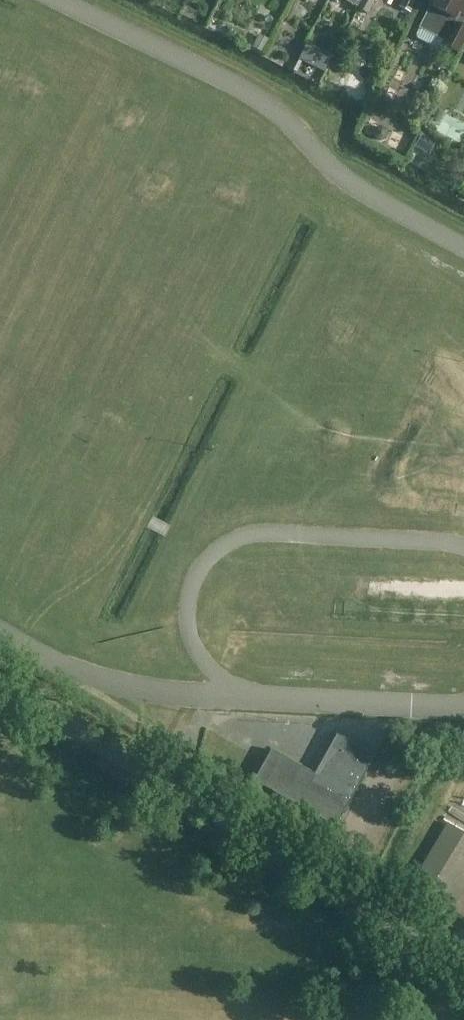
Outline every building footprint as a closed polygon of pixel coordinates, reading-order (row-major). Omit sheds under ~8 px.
[(358,9),(367,13),(374,0),(363,0),(358,9)] [(417,35),(418,39),(436,48),(440,47),(441,45),(459,54),(463,44),(463,28),(460,26),(463,18),(463,0),(429,0),(428,1),(431,3),(430,7),(420,28),(420,29),(417,35)] [(314,774),(271,750),(264,761),(253,781),(335,827),(339,820),(353,796),(366,773),(375,756),(336,734),(314,774)] [(416,876),(432,886),(463,834),(447,824),(416,876)]
